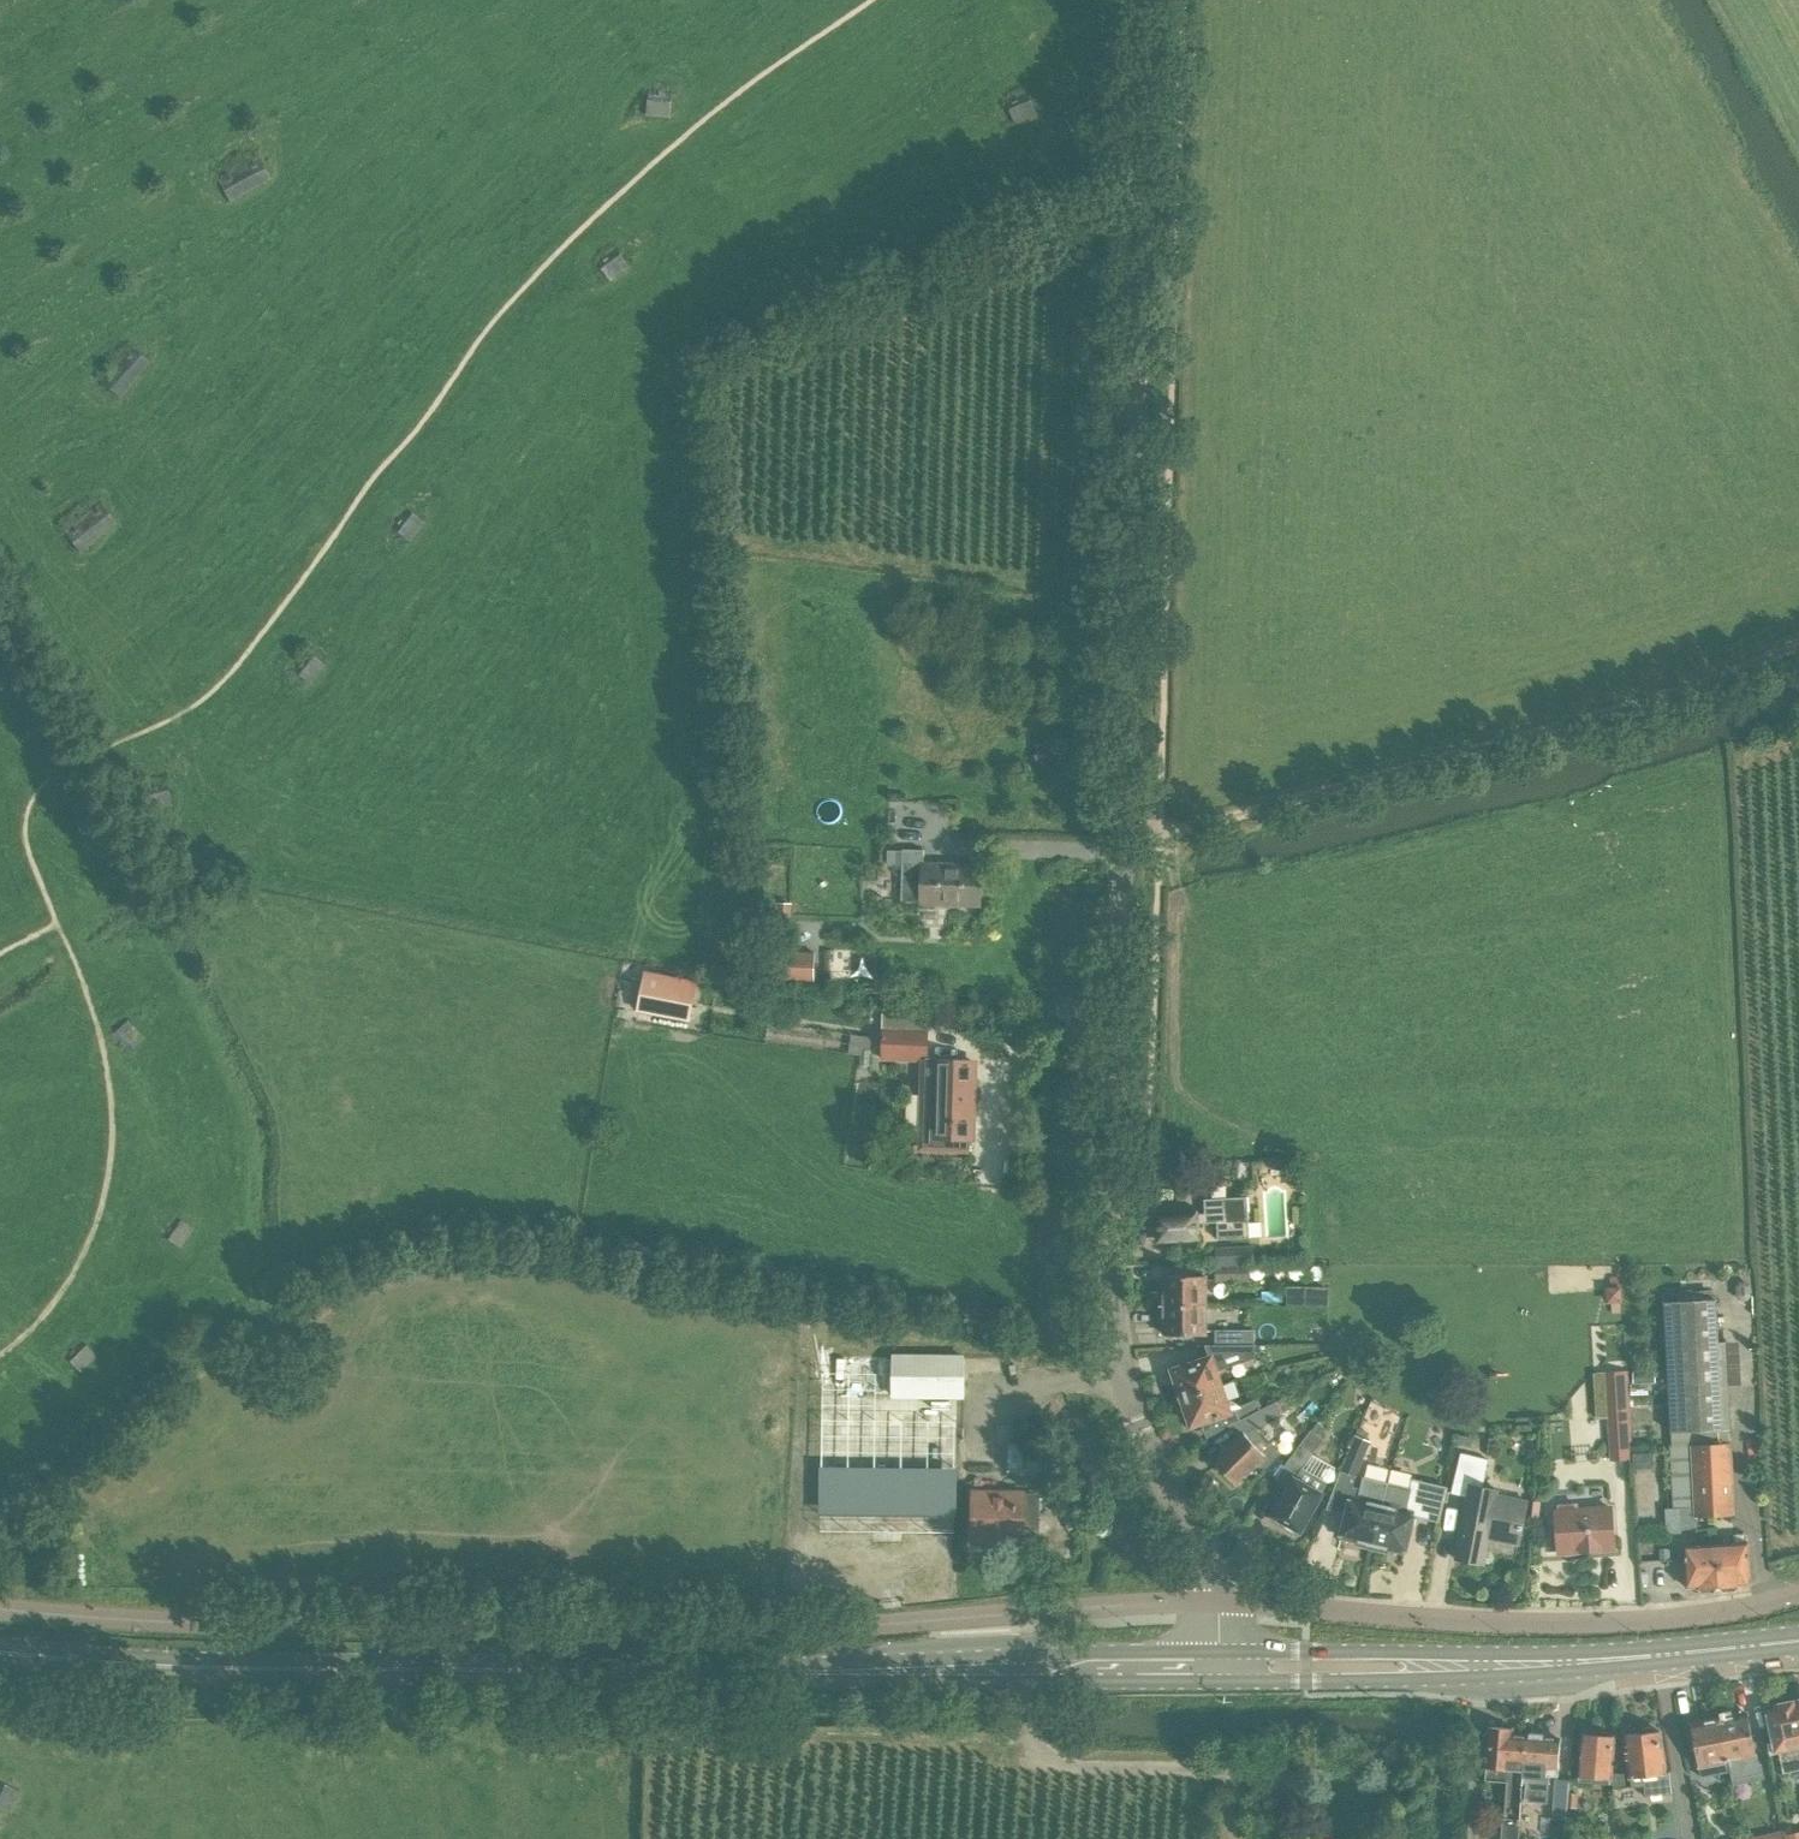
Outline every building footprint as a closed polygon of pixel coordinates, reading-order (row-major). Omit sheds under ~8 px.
[(655,98),(651,98),(649,117),(657,117),(669,118),(671,99),(660,98),(661,97),(656,97),(655,98)] [(1015,103),(1010,104),(1018,122),(1025,119),(1036,114),(1029,97),(1019,101),(1019,99),(1014,101),(1015,103)] [(219,180),(234,204),(274,179),(260,156),(255,159),(253,155),(247,158),(249,162),(230,174),(228,170),(222,173),(225,177),(219,180)] [(606,262),(602,264),(612,281),(619,277),(629,270),(619,254),(610,259),(610,258),(605,261),(606,262)] [(152,363),(133,344),(129,348),(126,345),(121,350),(124,353),(108,369),(105,366),(100,371),(104,374),(100,378),(120,397),(152,363)] [(119,523),(101,502),(97,506),(94,502),(89,507),(92,510),(74,524),(71,521),(66,525),(69,529),(65,532),(82,553),(119,523)] [(425,523),(409,511),(406,515),(405,514),(402,518),(403,519),(397,527),(413,539),(420,529),(425,523)] [(300,666),(297,669),(312,682),(317,676),(325,666),(310,654),(304,662),(303,661),(299,665),(300,666)] [(172,781),(155,790),(158,794),(156,795),(159,799),(160,798),(165,807),(182,798),(172,781)] [(899,845),(897,922),(902,922),(921,923),(926,923),(930,923),(931,903),(980,904),(981,865),(929,863),(929,846),(925,846),(907,845),(899,845)] [(789,921),(789,916),(790,903),(775,903),(774,910),(774,920),(789,921)] [(815,982),(816,953),(767,951),(766,980),(815,982)] [(645,970),(637,1011),(691,1022),(699,981),(645,970)] [(885,1034),(884,1059),(927,1061),(928,1034),(928,1032),(885,1031),(885,1034)] [(872,1037),(852,1034),(849,1054),(862,1056),(863,1049),(870,1050),(872,1037)] [(975,1064),(937,1063),(926,1063),(922,1137),(934,1138),(933,1150),(968,1151),(968,1139),(973,1139),(975,1064)] [(1194,1222),(1214,1220),(1217,1220),(1218,1237),(1251,1235),(1248,1194),(1204,1197),(1205,1212),(1199,1212),(1199,1211),(1173,1213),(1173,1210),(1160,1210),(1161,1213),(1155,1214),(1155,1221),(1152,1221),(1153,1232),(1156,1232),(1156,1238),(1195,1236),(1194,1222)] [(1299,1259),(1299,1244),(1289,1244),(1290,1259),(1299,1259)] [(1217,1264),(1255,1262),(1254,1245),(1216,1247),(1217,1264)] [(1250,1280),(1250,1264),(1216,1264),(1216,1280),(1250,1280)] [(1158,1288),(1158,1304),(1208,1304),(1208,1275),(1162,1275),(1162,1288),(1158,1288)] [(1611,1288),(1606,1288),(1607,1303),(1612,1303),(1612,1313),(1621,1312),(1620,1302),(1622,1302),(1621,1287),(1619,1287),(1618,1276),(1610,1277),(1611,1288)] [(1738,1281),(1734,1285),(1735,1297),(1739,1300),(1745,1300),(1749,1296),(1748,1285),(1744,1281),(1738,1281)] [(1308,1289),(1308,1306),(1328,1306),(1327,1289),(1308,1289)] [(1736,1513),(1732,1441),(1720,1442),(1719,1429),(1732,1428),(1729,1384),(1727,1341),(1720,1341),(1718,1298),(1663,1301),(1670,1431),(1674,1507),(1681,1506),(1682,1528),(1698,1527),(1697,1516),(1736,1513)] [(1208,1304),(1158,1304),(1158,1320),(1163,1320),(1163,1334),(1208,1334),(1208,1304)] [(1216,1344),(1255,1344),(1255,1329),(1216,1329),(1216,1344)] [(70,1354),(66,1357),(80,1370),(95,1354),(82,1341),(73,1350),(72,1349),(69,1353),(70,1354)] [(1171,1368),(1181,1397),(1224,1382),(1220,1369),(1258,1356),(1258,1344),(1206,1345),(1209,1355),(1171,1368)] [(891,1356),(891,1395),(963,1395),(963,1356),(891,1356)] [(1656,1370),(1633,1370),(1634,1382),(1656,1382),(1656,1370)] [(1234,1409),(1224,1382),(1181,1397),(1191,1425),(1202,1422),(1234,1410),(1234,1409)] [(1237,1409),(1242,1418),(1263,1407),(1258,1398),(1258,1397),(1236,1408),(1237,1409)] [(1631,1397),(1607,1398),(1609,1428),(1610,1440),(1611,1460),(1630,1459),(1628,1427),(1632,1427),(1631,1397)] [(1263,1407),(1242,1418),(1240,1419),(1230,1425),(1243,1438),(1217,1462),(1238,1485),(1246,1477),(1252,1483),(1282,1452),(1259,1428),(1284,1415),(1276,1401),(1263,1407)] [(1273,1515),(1300,1530),(1328,1481),(1303,1467),(1325,1438),(1312,1429),(1283,1467),(1296,1475),(1273,1515)] [(1373,1544),(1389,1481),(1363,1475),(1359,1486),(1352,1484),(1355,1477),(1356,1477),(1371,1440),(1355,1433),(1340,1471),(1341,1471),(1333,1493),(1350,1497),(1341,1533),(1358,1537),(1358,1541),(1373,1544)] [(1007,1447),(1008,1468),(1053,1467),(1052,1446),(1007,1447)] [(1490,1538),(1521,1544),(1529,1499),(1499,1493),(1500,1488),(1484,1485),(1489,1458),(1461,1452),(1452,1492),(1467,1495),(1455,1558),(1484,1564),(1490,1538)] [(959,1466),(822,1464),(821,1512),(958,1515),(959,1466)] [(1415,1515),(1440,1520),(1448,1486),(1411,1477),(1409,1486),(1389,1481),(1373,1544),(1388,1548),(1389,1544),(1407,1548),(1415,1515)] [(1039,1493),(975,1492),(974,1539),(1038,1541),(1039,1493)] [(1615,1548),(1612,1504),(1579,1507),(1578,1502),(1558,1503),(1558,1508),(1555,1508),(1558,1552),(1615,1548)] [(1681,1506),(1665,1507),(1667,1533),(1683,1532),(1681,1506)] [(1078,1517),(1067,1521),(1070,1530),(1081,1527),(1078,1517)] [(1746,1542),(1717,1543),(1718,1584),(1723,1589),(1734,1588),(1739,1583),(1739,1582),(1749,1582),(1746,1542)] [(1718,1584),(1717,1543),(1687,1544),(1689,1585),(1697,1584),(1697,1585),(1702,1590),(1713,1589),(1717,1584),(1718,1584)] [(1660,1558),(1670,1558),(1669,1548),(1660,1549),(1660,1558)] [(1798,1769),(1798,1717),(1795,1698),(1774,1702),(1775,1707),(1765,1709),(1771,1738),(1781,1736),(1782,1743),(1778,1744),(1783,1772),(1798,1769)] [(1747,1712),(1718,1718),(1727,1762),(1729,1771),(1730,1771),(1732,1783),(1765,1777),(1763,1764),(1759,1765),(1757,1756),(1747,1712)] [(1701,1777),(1729,1771),(1727,1762),(1718,1718),(1689,1723),(1698,1767),(1699,1767),(1701,1777)] [(1483,1733),(1486,1739),(1488,1740),(1485,1767),(1486,1767),(1485,1779),(1506,1781),(1501,1838),(1517,1838),(1520,1800),(1525,1733),(1514,1732),(1514,1727),(1489,1725),(1489,1728),(1487,1728),(1483,1733)] [(1660,1729),(1655,1729),(1652,1725),(1642,1727),(1640,1731),(1624,1733),(1629,1777),(1631,1777),(1632,1786),(1644,1785),(1646,1796),(1672,1792),(1669,1772),(1666,1773),(1660,1729)] [(1599,1730),(1595,1734),(1583,1733),(1578,1782),(1610,1784),(1610,1779),(1612,1779),(1616,1736),(1611,1735),(1607,1731),(1599,1730)] [(1529,1733),(1525,1733),(1520,1801),(1548,1803),(1551,1775),(1558,1776),(1561,1736),(1544,1735),(1544,1732),(1529,1731),(1529,1733)] [(1552,1817),(1566,1819),(1567,1806),(1569,1792),(1570,1780),(1556,1779),(1552,1817)] [(1569,1792),(1567,1806),(1577,1807),(1579,1793),(1569,1792)] [(1786,1834),(1787,1838),(1798,1838),(1798,1831),(1786,1834)]
